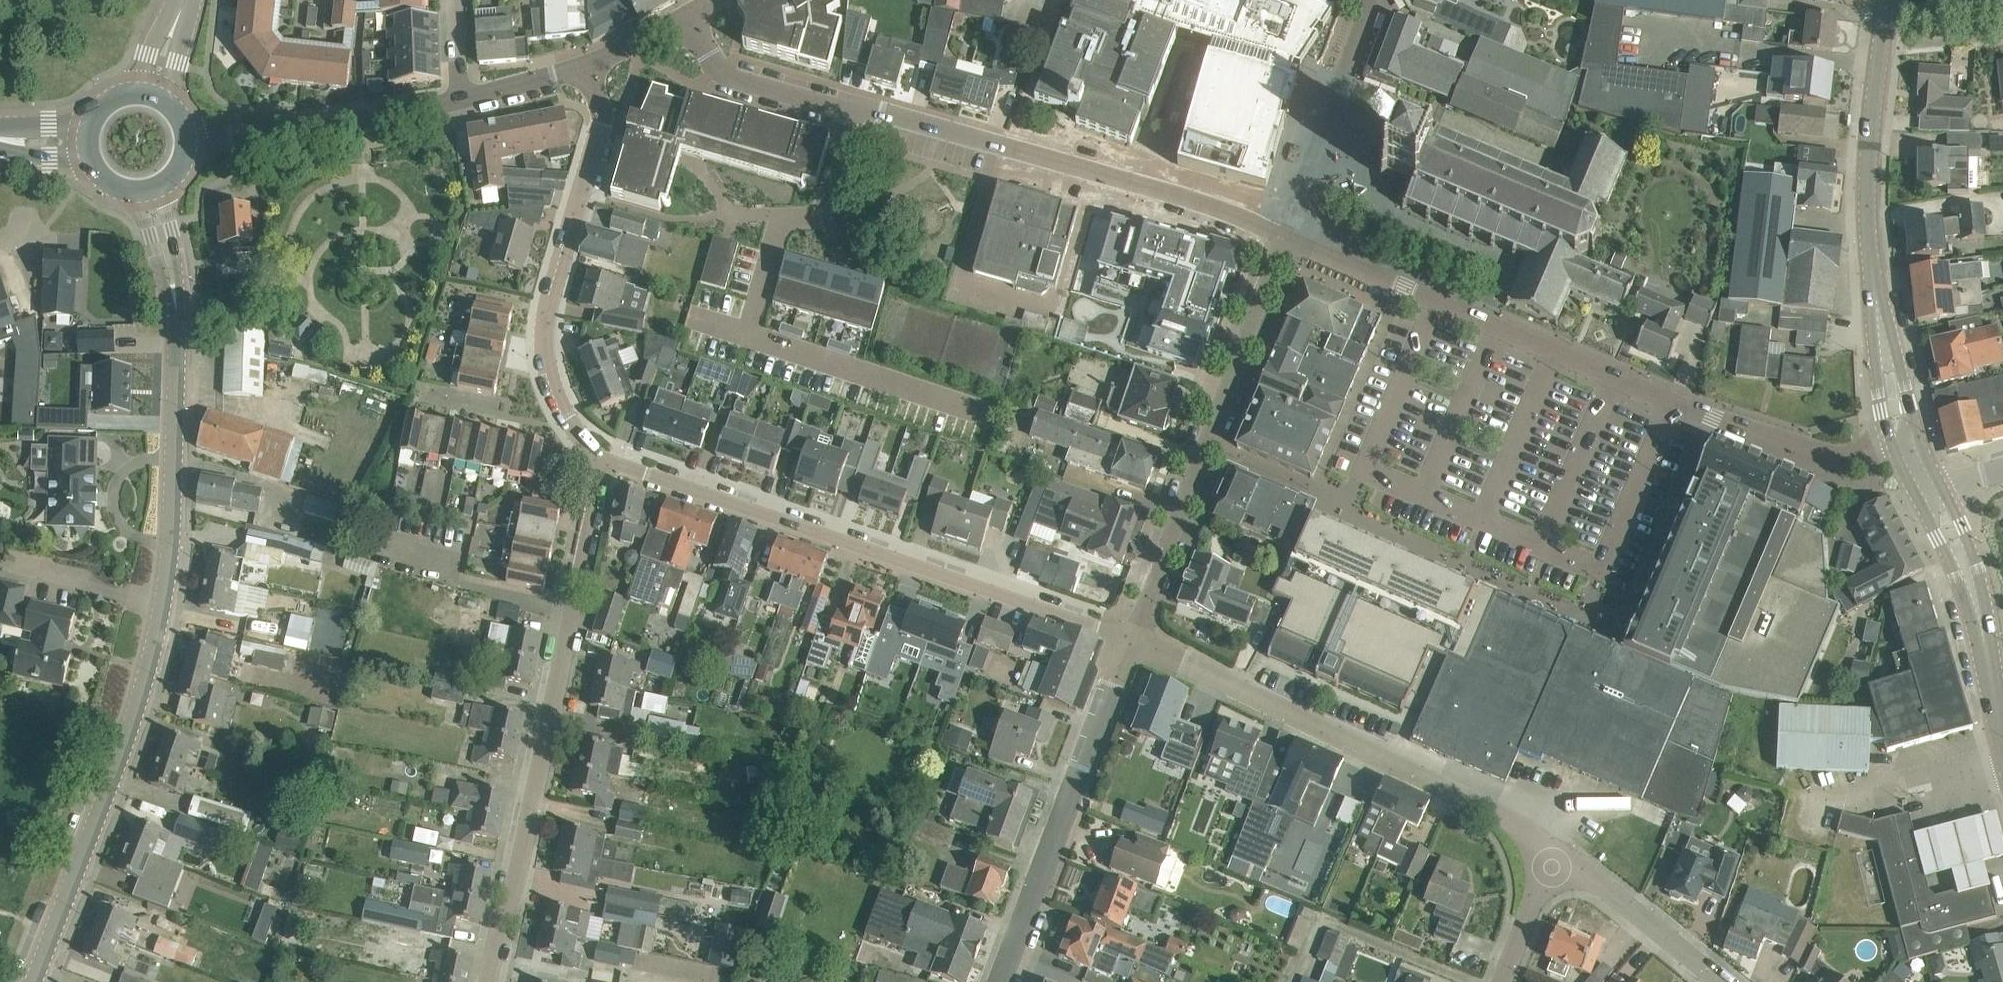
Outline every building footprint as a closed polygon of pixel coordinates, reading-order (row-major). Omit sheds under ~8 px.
[(236,47),(264,81),(272,82),(281,83),(321,88),(330,89),(348,91),(352,55),(282,48),(273,36),(277,0),(241,0),(238,29),(237,38),(236,47)] [(348,9),(357,10),(358,0),(349,0),(348,9)] [(383,14),(388,13),(404,13),(426,12),(425,0),(382,0),(383,14)] [(545,7),(533,8),(535,38),(547,37),(548,43),(568,41),(567,35),(574,34),(572,1),(587,0),(544,0),(545,7)] [(634,20),(624,0),(590,0),(590,34),(593,43),(634,20)] [(634,20),(638,18),(640,21),(675,2),(674,0),(624,0),(634,20)] [(739,11),(746,24),(747,31),(743,46),(829,71),(843,23),(829,19),(829,14),(840,7),(836,0),(756,0),(739,11)] [(956,15),(1001,23),(1004,5),(1001,0),(937,0),(936,10),(956,15)] [(1115,2),(1110,0),(1076,0),(1066,27),(1062,26),(1035,99),(1067,111),(1068,107),(1081,111),(1076,123),(1131,143),(1141,119),(1139,118),(1144,104),(1150,107),(1175,35),(1183,13),(1239,34),(1251,0),(1115,0),(1115,2)] [(1239,34),(1183,13),(1175,35),(1210,51),(1178,166),(1241,184),(1241,183),(1266,189),(1300,69),(1335,12),(1301,0),(1251,0),(1239,34)] [(1410,10),(1434,20),(1435,19),(1450,25),(1502,47),(1511,27),(1455,4),(1457,0),(1414,0),(1410,10)] [(1594,6),(1595,6),(1581,68),(1589,71),(1580,109),(1679,136),(1683,114),(1688,79),(1617,69),(1624,10),(1743,26),(1741,42),(1763,45),(1767,10),(1725,5),(1726,0),(1596,0),(1594,6)] [(1738,7),(1767,10),(1768,0),(1739,0),(1738,7)] [(335,7),(327,6),(326,14),(356,18),(357,10),(348,9),(341,8),(335,7)] [(512,8),(475,12),(480,64),(517,61),(516,60),(529,59),(528,40),(528,39),(515,41),(512,8)] [(293,19),(294,11),(282,10),(281,17),(293,19)] [(945,55),(956,15),(934,10),(920,70),(933,73),(936,65),(937,65),(940,54),(945,55)] [(847,12),(843,61),(859,65),(872,20),(847,12)] [(439,19),(439,16),(404,18),(404,13),(388,13),(388,20),(395,20),(396,31),(387,31),(387,41),(439,40),(438,19),(439,19)] [(356,18),(326,14),(325,22),(355,25),(356,18)] [(1837,19),(1817,17),(1808,16),(1806,34),(1790,32),(1788,46),(1832,52),(1837,19)] [(1423,49),(1429,32),(1396,20),(1376,73),(1450,101),(1464,65),(1439,55),(1443,41),(1432,36),(1426,50),(1423,49)] [(355,25),(325,22),(324,29),(354,33),(355,25)] [(1029,28),(1010,24),(998,69),(994,87),(999,88),(1014,87),(1029,28)] [(311,32),(303,32),(302,44),(309,45),(311,32)] [(354,37),(346,36),(345,49),(352,50),(354,37)] [(874,50),(871,60),(865,80),(897,88),(905,59),(887,54),(892,39),(880,36),(876,51),(874,50)] [(1502,47),(1481,39),(1454,107),(1555,148),(1564,125),(1565,123),(1571,107),(1579,80),(1567,75),(1502,47)] [(440,61),(439,40),(396,41),(396,52),(388,52),(388,63),(397,62),(397,63),(440,61)] [(930,98),(961,106),(969,80),(955,76),(958,63),(943,59),(940,72),(938,71),(930,98)] [(440,61),(397,63),(397,73),(389,73),(389,85),(441,81),(440,61)] [(1831,68),(1811,66),(1775,61),(1773,80),(1792,82),(1790,99),(1827,104),(1831,68)] [(1943,93),(1949,93),(1950,69),(1919,67),(1917,91),(1921,91),(1919,117),(1950,120),(1949,132),(1970,132),(1972,101),(1943,99),(1943,93)] [(983,84),(969,80),(961,106),(992,115),(999,88),(994,87),(998,69),(993,68),(992,73),(986,71),(983,84)] [(1567,75),(1579,80),(1571,107),(1580,109),(1589,71),(1581,68),(1567,75)] [(1683,114),(1681,131),(1706,135),(1715,71),(1689,68),(1688,79),(1683,114)] [(1176,73),(1168,102),(1190,109),(1198,80),(1176,73)] [(619,171),(611,197),(618,199),(660,211),(662,202),(663,203),(663,204),(663,206),(664,207),(665,208),(666,208),(668,208),(670,207),(671,206),(671,205),(671,203),(671,202),(671,201),(670,201),(670,200),(669,199),(671,191),(678,166),(682,153),(706,160),(789,184),(798,187),(798,188),(799,190),(799,192),(800,192),(801,192),(803,193),(804,192),(806,191),(807,190),(807,189),(807,187),(806,186),(805,185),(804,184),(804,183),(816,187),(817,184),(830,139),(830,138),(828,138),(800,130),(788,126),(689,97),(687,104),(668,99),(669,91),(653,87),(640,116),(639,119),(632,118),(627,133),(628,133),(628,135),(627,138),(628,138),(625,149),(621,164),(619,171)] [(1826,112),(1782,106),(1778,132),(1823,138),(1826,112)] [(564,110),(495,123),(500,160),(501,160),(515,158),(517,171),(502,170),(504,187),(508,188),(562,191),(564,192),(569,173),(544,172),(546,162),(536,161),(534,154),(550,150),(552,159),(570,156),(568,147),(570,146),(564,110)] [(504,187),(502,170),(501,160),(500,160),(495,123),(469,128),(476,193),(504,190),(504,187)] [(1407,206),(1428,214),(1425,219),(1429,220),(1431,215),(1448,223),(1446,228),(1450,229),(1452,224),(1470,232),(1468,237),(1472,239),(1474,234),(1492,241),(1490,246),(1493,248),(1495,243),(1513,250),(1511,255),(1515,257),(1517,252),(1528,257),(1521,272),(1517,270),(1515,274),(1520,276),(1515,287),(1510,285),(1509,289),(1514,291),(1509,300),(1504,303),(1506,306),(1510,304),(1554,322),(1556,327),(1559,326),(1557,322),(1571,291),(1620,312),(1622,315),(1625,314),(1623,310),(1633,284),(1637,283),(1637,281),(1634,282),(1576,258),(1578,255),(1591,251),(1593,255),(1596,253),(1592,248),(1597,237),(1603,237),(1602,233),(1598,234),(1593,222),(1597,219),(1595,216),(1600,203),(1605,205),(1607,210),(1609,209),(1607,206),(1613,192),(1616,193),(1617,191),(1614,189),(1619,176),(1623,178),(1624,175),(1620,174),(1626,161),(1631,159),(1630,156),(1627,158),(1587,141),(1586,139),(1583,140),(1585,144),(1580,157),(1577,156),(1576,158),(1579,159),(1574,172),(1565,168),(1558,184),(1548,180),(1550,175),(1547,173),(1545,178),(1526,170),(1528,165),(1525,164),(1522,169),(1505,161),(1507,156),(1504,155),(1501,160),(1483,152),(1485,147),(1482,146),(1480,151),(1462,143),(1464,138),(1461,137),(1458,142),(1438,133),(1436,129),(1434,130),(1435,132),(1431,130),(1422,134),(1418,143),(1421,150),(1401,141),(1399,135),(1395,137),(1397,142),(1385,170),(1380,172),(1382,176),(1387,174),(1407,182),(1399,200),(1406,203),(1402,205),(1403,207),(1407,206)] [(1981,137),(1968,137),(1948,137),(1948,153),(1919,153),(1919,187),(1948,186),(1948,194),(1969,194),(1969,191),(1981,191),(1981,137)] [(1989,152),(2002,152),(2002,138),(1989,138),(1989,152)] [(1775,166),(1773,180),(1798,184),(1796,209),(1831,213),(1834,190),(1835,190),(1837,172),(1800,168),(1800,169),(1775,166)] [(1798,184),(1744,177),(1730,301),(1749,303),(1784,307),(1798,184)] [(1056,288),(1079,209),(998,186),(989,220),(991,220),(976,271),(1015,282),(1014,288),(1040,295),(1049,291),(1050,286),(1056,288)] [(555,191),(508,188),(510,211),(526,210),(551,208),(555,191)] [(1981,207),(1972,208),(1952,210),(1953,220),(1907,225),(1910,258),(1944,254),(1942,238),(1961,236),(1962,240),(1985,238),(1981,207)] [(253,242),(252,228),(250,208),(222,210),(224,232),(220,232),(223,264),(239,263),(237,243),(253,242)] [(510,211),(467,215),(465,224),(499,234),(491,262),(522,271),(533,232),(521,228),(523,223),(527,222),(526,210),(510,211)] [(642,237),(646,220),(615,211),(610,228),(641,238),(642,237)] [(1112,220),(1099,268),(1170,287),(1148,352),(1197,369),(1204,349),(1206,349),(1213,327),(1211,327),(1228,276),(1234,277),(1241,253),(1212,245),(1212,247),(1157,232),(1157,230),(1135,224),(1134,226),(1112,220)] [(650,245),(588,228),(581,254),(642,272),(650,245)] [(1842,239),(1793,233),(1784,307),(1833,313),(1842,239)] [(714,237),(701,283),(725,290),(739,245),(714,237)] [(949,248),(945,261),(952,263),(956,250),(949,248)] [(1615,253),(1610,266),(1622,271),(1627,258),(1615,253)] [(84,256),(47,255),(44,315),(73,317),(76,280),(82,281),(84,256)] [(787,259),(774,304),(799,311),(812,266),(787,259)] [(1950,267),(1912,271),(1915,297),(1950,293),(1951,295),(1980,292),(1979,281),(1983,281),(1981,264),(1950,267)] [(812,266),(799,311),(823,318),(836,273),(812,266)] [(470,268),(467,280),(477,282),(480,271),(470,268)] [(581,289),(577,304),(581,305),(580,306),(606,314),(602,327),(643,334),(647,314),(629,310),(635,287),(627,285),(627,284),(590,273),(585,290),(581,289)] [(836,273),(823,318),(848,325),(861,280),(836,273)] [(861,280),(848,325),(873,333),(886,287),(861,280)] [(7,302),(1,283),(0,283),(0,343),(14,339),(18,337),(15,326),(7,302)] [(1288,320),(1289,321),(1316,332),(1295,379),(1345,401),(1382,318),(1353,306),(1353,307),(1349,305),(1349,304),(1303,284),(1288,320)] [(1641,289),(1640,291),(1632,310),(1655,319),(1652,328),(1646,325),(1637,349),(1669,363),(1679,339),(1673,337),(1681,317),(1708,328),(1717,306),(1694,296),(1689,309),(1641,289)] [(1950,293),(1915,297),(1918,322),(1953,318),(1969,316),(1968,307),(1982,305),(1980,292),(1951,295),(1950,293)] [(489,300),(477,298),(475,309),(487,311),(489,300)] [(499,314),(502,303),(489,300),(487,311),(499,314)] [(1749,303),(1730,301),(1721,300),(1718,323),(1734,325),(1735,315),(1747,317),(1749,303)] [(514,306),(502,303),(499,314),(512,316),(514,306)] [(1828,313),(1781,307),(1778,329),(1826,335),(1828,313)] [(487,311),(475,309),(472,322),(462,320),(460,333),(469,335),(506,343),(512,316),(499,314),(487,311)] [(256,312),(243,314),(223,316),(224,330),(258,326),(256,312)] [(1006,317),(1004,324),(1056,341),(1061,322),(1025,312),(1022,322),(1006,317)] [(302,315),(287,331),(301,343),(316,328),(315,328),(302,315)] [(2002,362),(2002,351),(1998,328),(1983,331),(1980,316),(1953,323),(1956,337),(1931,343),(1937,369),(1928,371),(1932,386),(1972,377),(1970,370),(2002,362)] [(19,352),(13,424),(37,426),(42,357),(36,319),(15,326),(18,337),(14,339),(19,352)] [(1084,340),(1088,327),(1065,320),(1059,339),(1083,346),(1084,340)] [(1316,332),(1289,321),(1269,367),(1295,379),(1316,332)] [(782,324),(779,332),(791,336),(793,328),(782,324)] [(1771,330),(1742,326),(1736,376),(1765,380),(1766,376),(1781,378),(1780,387),(1812,391),(1816,361),(1784,357),(1785,348),(1769,346),(1771,330)] [(793,328),(791,336),(802,340),(805,332),(793,328)] [(265,333),(228,331),(225,394),(262,396),(265,333)] [(45,351),(63,352),(64,334),(46,333),(45,351)] [(115,333),(95,334),(78,334),(79,354),(115,353),(115,333)] [(663,348),(663,347),(677,351),(680,341),(647,334),(646,345),(663,348)] [(457,347),(455,360),(501,369),(506,343),(469,335),(466,348),(457,347)] [(830,340),(827,348),(839,352),(841,344),(830,340)] [(580,352),(591,381),(626,367),(616,341),(604,346),(603,343),(580,352)] [(271,344),(269,356),(291,360),(293,348),(271,344)] [(437,355),(439,347),(431,344),(428,353),(437,355)] [(841,344),(839,352),(850,356),(853,348),(841,344)] [(660,355),(656,368),(670,374),(678,352),(677,351),(663,347),(663,348),(660,355)] [(434,364),(437,355),(428,353),(426,361),(434,364)] [(642,364),(636,382),(650,386),(655,369),(656,368),(660,355),(642,364)] [(501,369),(455,360),(452,372),(461,373),(458,388),(495,396),(501,369)] [(702,360),(696,375),(715,382),(721,366),(720,366),(713,364),(702,360)] [(296,362),(293,379),(327,386),(330,373),(310,369),(310,365),(296,362)] [(39,410),(38,429),(88,431),(88,430),(88,414),(89,413),(96,413),(96,414),(130,415),(131,367),(98,366),(98,368),(94,368),(82,367),(82,368),(80,411),(39,410)] [(626,367),(591,381),(602,409),(635,396),(624,368),(626,367)] [(1269,367),(1268,367),(1258,391),(1260,392),(1336,423),(1345,401),(1295,379),(1269,367)] [(752,377),(736,372),(729,394),(744,399),(752,377)] [(1171,383),(1137,372),(1129,395),(1111,389),(1110,391),(1111,392),(1107,405),(1110,412),(1123,416),(1121,420),(1161,433),(1162,431),(1167,429),(1170,425),(1170,420),(1167,416),(1175,395),(1167,392),(1171,383)] [(1954,388),(1935,393),(1949,452),(1983,444),(1983,443),(2002,438),(2002,377),(1954,388)] [(1336,423),(1260,392),(1237,446),(1312,478),(1336,423)] [(1073,393),(1065,418),(1093,428),(1101,403),(1073,393)] [(650,412),(644,431),(673,441),(681,417),(685,405),(670,400),(667,400),(665,399),(662,398),(660,397),(657,396),(654,407),(652,407),(650,412)] [(1039,397),(1038,402),(1037,403),(1030,401),(1028,407),(1034,409),(1034,410),(1054,418),(1059,405),(1039,397)] [(681,417),(673,441),(701,451),(709,426),(715,411),(686,401),(685,405),(681,417)] [(737,402),(734,409),(742,411),(744,404),(737,402)] [(264,429),(228,418),(209,411),(197,447),(253,463),(264,429)] [(745,465),(760,422),(733,413),(726,432),(724,432),(716,456),(745,465)] [(1117,441),(1039,413),(1031,435),(1071,450),(1067,462),(1145,491),(1159,453),(1124,441),(1121,450),(1115,448),(1117,441)] [(436,420),(410,415),(402,452),(416,455),(414,464),(427,467),(436,420)] [(463,426),(436,420),(427,467),(440,469),(441,460),(455,463),(463,426)] [(760,422),(745,465),(773,475),(781,452),(780,452),(787,432),(760,422)] [(490,431),(463,426),(455,463),(454,472),(466,475),(468,466),(482,469),(490,431)] [(795,483),(816,490),(834,439),(822,435),(823,432),(803,426),(794,450),(805,454),(795,483)] [(517,437),(490,431),(482,469),(480,478),(493,481),(495,471),(509,474),(517,437)] [(544,443),(517,437),(509,474),(507,483),(520,486),(521,477),(537,480),(538,473),(540,465),(541,458),(543,450),(544,443)] [(48,526),(95,528),(96,469),(79,468),(80,440),(51,439),(48,526)] [(816,490),(836,497),(846,468),(857,472),(866,447),(846,441),(845,443),(834,439),(816,490)] [(1624,648),(1694,679),(1723,692),(1798,705),(1840,608),(1827,602),(1822,536),(1818,534),(1834,494),(1833,494),(1820,488),(1814,486),(1814,485),(1713,441),(1694,483),(1696,484),(1685,509),(1673,535),(1670,542),(1637,619),(1624,648)] [(543,450),(552,452),(554,445),(544,443),(543,450)] [(550,460),(552,452),(543,450),(541,458),(550,460)] [(858,507),(876,513),(892,467),(864,457),(857,479),(866,483),(858,507)] [(540,465),(549,467),(550,460),(541,458),(540,465)] [(547,474),(549,467),(540,465),(538,473),(547,474)] [(895,467),(879,515),(899,523),(907,498),(917,501),(925,478),(895,467)] [(1227,475),(1209,516),(1291,552),(1307,516),(1305,516),(1308,509),(1305,501),(1236,471),(1227,475)] [(537,480),(546,482),(547,474),(538,473),(537,480)] [(237,481),(206,476),(202,475),(197,503),(259,514),(264,490),(236,485),(237,481)] [(932,535),(956,543),(969,505),(945,497),(950,483),(934,478),(925,505),(940,510),(932,535)] [(1051,480),(1041,505),(1132,539),(1141,512),(1108,500),(1107,501),(1051,480)] [(646,539),(650,527),(660,498),(646,493),(619,487),(612,521),(625,523),(621,542),(633,544),(635,536),(646,539)] [(532,504),(542,506),(543,496),(534,494),(532,504)] [(308,496),(304,513),(339,523),(343,506),(308,496)] [(410,504),(419,506),(420,498),(412,496),(410,504)] [(543,496),(542,506),(551,508),(553,498),(543,496)] [(420,498),(419,506),(427,507),(429,500),(420,498)] [(464,516),(472,517),(475,500),(468,498),(464,516)] [(551,508),(561,510),(563,500),(553,498),(551,508)] [(1871,549),(1904,533),(1886,499),(1864,510),(1858,523),(1871,549)] [(628,597),(658,607),(671,567),(672,568),(693,509),(668,500),(658,530),(650,527),(646,539),(647,539),(641,557),(642,557),(628,597)] [(969,505),(956,543),(981,551),(989,526),(1004,531),(1013,505),(997,500),(993,513),(969,505)] [(1029,500),(1022,519),(1033,524),(1041,505),(1029,500)] [(542,506),(532,504),(525,502),(521,517),(512,516),(510,528),(555,537),(561,510),(551,508),(542,506)] [(488,506),(481,505),(479,514),(486,515),(488,506)] [(1132,539),(1041,505),(1033,524),(1091,545),(1088,552),(1122,565),(1132,539)] [(717,518),(693,509),(672,568),(671,567),(658,607),(672,612),(682,582),(689,584),(678,614),(692,619),(705,578),(686,572),(695,544),(707,548),(717,518)] [(1291,552),(1273,594),(1292,603),(1277,636),(1303,647),(1294,668),(1318,679),(1319,678),(1335,685),(1335,686),(1337,687),(1339,683),(1402,711),(1403,711),(1429,650),(1447,658),(1448,656),(1466,664),(1498,593),(1478,584),(1476,589),(1449,577),(1450,576),(1393,551),(1393,552),(1307,515),(1307,516),(1291,552)] [(756,531),(732,522),(716,567),(726,570),(722,582),(726,583),(715,614),(739,622),(751,586),(739,581),(756,531)] [(246,531),(250,532),(247,546),(284,553),(310,562),(310,560),(321,563),(327,547),(246,525),(246,531)] [(555,537),(510,528),(507,541),(516,542),(513,556),(550,564),(555,537)] [(1923,571),(1904,533),(1871,549),(1877,561),(1873,563),(1875,568),(1844,584),(1858,608),(1893,589),(1892,587),(1923,571)] [(474,539),(472,547),(479,548),(481,540),(474,539)] [(783,606),(804,548),(779,539),(769,569),(783,574),(779,586),(775,584),(769,601),(779,605),(783,606)] [(238,552),(213,547),(206,581),(232,586),(233,583),(240,585),(245,561),(281,568),(284,553),(247,546),(248,544),(238,552)] [(479,549),(479,548),(472,547),(470,556),(477,557),(479,549)] [(1841,571),(1854,574),(1860,550),(1847,547),(1841,571)] [(829,556),(804,548),(783,606),(779,605),(776,614),(792,619),(795,610),(797,611),(803,594),(798,592),(802,581),(818,587),(829,556)] [(1039,581),(1071,591),(1080,565),(1061,559),(1059,566),(1047,562),(1049,556),(1027,548),(1020,571),(1040,578),(1039,581)] [(477,557),(477,558),(483,560),(485,551),(479,549),(477,557)] [(630,553),(629,553),(628,554),(627,555),(627,556),(626,558),(626,559),(626,560),(626,561),(627,563),(628,564),(629,565),(630,565),(631,566),(632,566),(634,566),(635,566),(636,566),(637,565),(638,564),(639,563),(640,562),(640,561),(640,559),(640,558),(640,557),(640,555),(639,554),(638,553),(637,553),(635,552),(634,552),(633,552),(631,552),(630,553)] [(550,564),(513,556),(504,554),(502,567),(510,569),(508,583),(544,591),(550,564)] [(1231,569),(1196,555),(1178,603),(1213,616),(1214,615),(1247,628),(1250,621),(1264,627),(1271,608),(1257,602),(1257,601),(1224,589),(1231,569)] [(351,559),(347,570),(369,578),(373,567),(351,559)] [(382,581),(375,579),(372,589),(379,591),(382,581)] [(232,586),(206,581),(201,608),(243,616),(250,587),(240,585),(233,583),(232,586)] [(17,630),(18,628),(25,629),(25,631),(34,633),(31,646),(22,644),(20,652),(16,651),(13,665),(16,666),(14,675),(63,686),(71,655),(60,653),(64,639),(68,640),(75,613),(31,604),(28,617),(18,615),(24,589),(0,584),(0,625),(17,630)] [(714,588),(705,585),(700,598),(710,601),(714,588)] [(1924,585),(1889,596),(1908,661),(1907,661),(1908,662),(1921,657),(1916,641),(1944,633),(1944,632),(1939,634),(1925,586),(1924,585)] [(816,636),(832,590),(819,586),(801,631),(816,636)] [(873,628),(883,598),(882,598),(883,595),(874,592),(873,595),(855,589),(846,615),(838,612),(829,638),(856,648),(850,668),(867,674),(880,636),(864,631),(866,626),(873,628)] [(627,600),(625,599),(606,593),(593,631),(615,638),(627,600)] [(1447,658),(1410,741),(1506,783),(1520,749),(1566,643),(1561,621),(1498,593),(1466,664),(1448,656),(1447,658)] [(867,674),(866,676),(881,682),(884,672),(890,674),(900,644),(924,652),(924,653),(939,613),(913,604),(906,621),(887,614),(880,636),(867,674)] [(500,605),(497,619),(519,624),(522,610),(500,605)] [(939,613),(924,653),(925,653),(945,660),(935,687),(942,690),(938,700),(953,705),(973,648),(960,643),(967,624),(957,620),(958,617),(944,611),(943,615),(939,613)] [(314,620),(291,616),(285,647),(307,652),(314,620)] [(977,641),(1009,653),(1018,630),(986,618),(977,641)] [(1066,664),(1085,672),(1098,640),(1067,628),(1067,631),(1035,619),(1024,648),(1041,655),(1042,651),(1058,657),(1056,660),(1066,664)] [(1566,643),(1520,749),(1540,758),(1541,755),(1680,817),(1680,816),(1698,821),(1733,696),(1723,692),(1694,679),(1624,648),(1616,645),(1561,621),(1566,643)] [(486,652),(503,655),(536,662),(542,635),(491,624),(486,652)] [(1874,711),(1780,706),(1777,769),(1869,773),(1870,743),(1884,743),(1887,754),(1931,741),(1932,741),(1973,729),(1944,633),(1916,641),(1921,657),(1908,662),(1908,663),(1912,675),(1867,688),(1874,711)] [(833,649),(814,642),(807,664),(825,670),(833,649)] [(283,672),(287,652),(243,643),(240,654),(254,657),(252,666),(283,672)] [(192,644),(185,670),(211,677),(215,662),(222,664),(225,653),(192,644)] [(305,652),(304,659),(314,661),(315,655),(305,652)] [(654,652),(647,673),(671,681),(678,659),(654,652)] [(531,685),(536,662),(503,655),(500,672),(492,670),(489,686),(505,689),(507,680),(531,685)] [(601,655),(595,683),(629,690),(632,674),(641,675),(643,664),(601,655)] [(1849,685),(1867,687),(1871,664),(1853,661),(1849,685)] [(1907,661),(1895,664),(1899,678),(1900,678),(1912,675),(1908,663),(1908,662),(1907,661)] [(1090,673),(1085,672),(1066,664),(1062,674),(1034,664),(1024,691),(1076,710),(1090,673)] [(211,677),(185,670),(178,697),(203,703),(198,722),(229,730),(236,701),(227,699),(228,694),(208,689),(211,677)] [(1162,759),(1192,771),(1208,731),(1179,718),(1189,694),(1152,680),(1132,731),(1167,744),(1162,759)] [(464,688),(436,682),(433,698),(463,705),(467,689),(464,688)] [(629,690),(595,683),(591,706),(600,708),(598,718),(630,724),(637,692),(629,690)] [(669,699),(645,694),(642,710),(665,715),(669,699)] [(487,734),(520,741),(525,716),(476,705),(471,730),(487,733),(487,734)] [(312,708),(308,727),(332,732),(336,713),(312,708)] [(1053,718),(1035,711),(1031,709),(1026,722),(1006,714),(990,756),(1012,764),(1017,753),(1030,758),(1037,738),(1044,741),(1053,718)] [(723,736),(711,733),(687,728),(687,726),(650,718),(645,738),(707,751),(707,750),(720,753),(723,736)] [(1229,792),(1254,801),(1266,770),(1250,764),(1261,734),(1260,734),(1226,721),(1225,720),(1211,757),(1212,757),(1237,766),(1227,792),(1229,792)] [(946,730),(942,743),(967,751),(974,734),(952,727),(950,732),(946,730)] [(168,733),(160,759),(184,767),(189,752),(197,754),(200,744),(168,733)] [(520,741),(487,734),(484,748),(476,747),(472,762),(489,766),(491,756),(515,761),(520,741)] [(1288,742),(1278,738),(1266,770),(1254,801),(1233,856),(1265,869),(1266,870),(1276,846),(1258,838),(1271,808),(1313,826),(1328,791),(1330,792),(1344,760),(1297,740),(1296,741),(1288,742)] [(577,770),(611,777),(611,776),(635,781),(639,765),(630,763),(631,758),(623,757),(625,750),(583,741),(577,770)] [(219,757),(209,754),(205,767),(215,769),(219,757)] [(182,772),(184,767),(160,759),(151,785),(184,795),(190,775),(182,772)] [(607,793),(611,777),(577,770),(573,792),(597,797),(595,807),(612,810),(615,795),(607,793)] [(1033,796),(1014,789),(1007,786),(1006,788),(967,773),(950,818),(989,833),(987,839),(1013,849),(1033,796)] [(1407,791),(1385,780),(1372,806),(1383,811),(1372,834),(1374,835),(1370,843),(1380,847),(1407,791)] [(455,783),(450,806),(471,810),(504,817),(509,794),(455,783)] [(435,788),(432,804),(448,807),(451,791),(435,788)] [(1430,801),(1407,791),(1380,847),(1377,856),(1378,857),(1398,866),(1395,875),(1417,884),(1430,854),(1409,844),(1406,849),(1396,844),(1407,822),(1418,827),(1430,801)] [(1728,804),(1741,815),(1750,805),(1737,794),(1728,804)] [(252,815),(195,797),(189,817),(246,834),(252,815)] [(648,809),(623,804),(619,820),(644,824),(648,809)] [(1238,805),(1233,817),(1241,820),(1246,808),(1238,805)] [(424,807),(421,821),(443,826),(446,812),(424,807)] [(475,834),(499,839),(504,817),(471,810),(468,826),(459,824),(456,840),(473,844),(475,834)] [(927,811),(924,819),(934,823),(938,815),(927,811)] [(1971,943),(1966,926),(1996,918),(1983,864),(1991,862),(2002,859),(2002,844),(1995,815),(1980,819),(1914,836),(1909,814),(1874,823),(1842,815),(1837,832),(1878,843),(1909,961),(1969,943),(1969,944),(1971,943)] [(220,830),(182,816),(174,835),(213,850),(219,835),(218,835),(220,830)] [(1142,816),(1138,827),(1161,835),(1165,825),(1142,816)] [(138,820),(128,846),(153,855),(158,841),(166,844),(170,833),(138,820)] [(955,833),(920,820),(915,834),(949,847),(955,833)] [(640,841),(643,827),(618,822),(616,836),(640,841)] [(560,850),(616,861),(619,844),(605,842),(607,836),(565,827),(560,850)] [(440,834),(416,829),(413,842),(437,847),(440,834)] [(304,838),(280,832),(276,846),(300,852),(304,838)] [(1132,845),(1122,841),(1120,844),(1120,843),(1119,843),(1118,843),(1116,844),(1115,844),(1114,845),(1113,846),(1112,848),(1112,849),(1112,851),(1113,852),(1113,853),(1114,854),(1115,855),(1116,856),(1111,869),(1156,886),(1161,873),(1166,875),(1172,859),(1167,857),(1171,847),(1137,834),(1132,845)] [(261,842),(245,887),(260,893),(277,848),(261,842)] [(430,848),(394,842),(390,860),(426,867),(430,848)] [(153,855),(128,846),(119,871),(151,883),(151,882),(161,886),(169,867),(151,860),(153,855)] [(1702,888),(1724,898),(1738,858),(1718,849),(1711,865),(1684,853),(1667,891),(1695,903),(1702,888)] [(616,861),(560,850),(556,872),(580,877),(578,887),(595,890),(597,881),(605,880),(631,886),(635,866),(615,862),(616,861)] [(1010,869),(972,856),(966,872),(949,866),(941,888),(994,907),(1002,886),(1003,886),(1010,869)] [(1265,869),(1233,856),(1227,870),(1259,883),(1265,869)] [(1465,868),(1443,859),(1427,900),(1438,905),(1434,916),(1442,919),(1435,937),(1457,945),(1473,903),(1466,900),(1469,890),(1458,886),(1465,868)] [(453,894),(486,901),(492,873),(451,865),(449,874),(457,876),(454,893),(453,894)] [(1162,899),(1126,885),(1108,877),(1092,919),(1122,930),(1129,911),(1154,920),(1162,899)] [(482,923),(486,901),(453,894),(454,893),(446,891),(445,892),(415,885),(411,903),(442,910),(439,925),(455,928),(457,918),(482,923)] [(641,890),(640,894),(609,888),(606,903),(659,914),(659,913),(670,916),(673,903),(663,900),(664,895),(641,890)] [(750,905),(752,893),(732,890),(731,903),(750,905)] [(882,890),(871,918),(976,958),(987,929),(882,890)] [(787,899),(767,892),(756,927),(775,934),(787,899)] [(367,901),(363,922),(368,923),(391,928),(395,907),(367,901)] [(1801,963),(1809,946),(1817,930),(1796,920),(1795,924),(1770,914),(1769,916),(1755,910),(1755,908),(1743,904),(1734,925),(1724,949),(1755,961),(1764,940),(1785,948),(1783,955),(1801,963)] [(544,931),(577,938),(577,937),(585,939),(590,914),(549,905),(544,931)] [(659,916),(606,905),(603,920),(637,927),(632,949),(653,953),(657,930),(656,930),(659,916)] [(95,931),(119,940),(125,926),(133,929),(137,918),(105,906),(95,931)] [(395,907),(391,928),(421,934),(421,933),(425,917),(412,914),(412,911),(395,907)] [(1245,910),(1239,909),(1230,913),(1230,917),(1232,922),(1236,924),(1245,921),(1247,915),(1245,910)] [(976,958),(871,918),(865,936),(936,963),(932,973),(956,981),(967,981),(976,958)] [(1288,945),(1300,950),(1311,923),(1299,918),(1288,945)] [(1074,920),(1059,956),(1111,977),(1120,955),(1138,962),(1141,955),(1171,967),(1175,957),(1106,930),(1105,933),(1074,920)] [(260,921),(253,939),(265,943),(272,925),(260,921)] [(716,926),(708,964),(734,969),(742,931),(716,926)] [(388,942),(433,951),(430,960),(408,956),(405,974),(435,980),(443,981),(469,981),(474,959),(450,954),(453,939),(436,936),(421,933),(421,934),(391,928),(388,939),(388,942)] [(141,930),(135,946),(175,961),(181,945),(170,941),(172,936),(162,933),(160,937),(141,930)] [(1326,933),(1320,949),(1332,954),(1340,934),(1332,930),(1326,933)] [(1591,974),(1597,958),(1604,940),(1591,935),(1588,943),(1556,930),(1545,957),(1552,960),(1547,972),(1566,979),(1571,967),(1582,971),(1591,974)] [(114,955),(119,940),(95,931),(85,956),(117,969),(121,958),(114,955)] [(574,952),(577,938),(544,931),(539,951),(563,956),(561,966),(578,970),(582,954),(574,952)] [(1332,954),(1329,962),(1340,967),(1341,962),(1351,938),(1340,934),(1332,954)] [(1971,943),(1969,944),(1977,970),(1982,968),(1986,979),(1978,981),(2002,981),(2002,947),(2000,948),(1996,936),(1971,943)] [(1182,958),(1188,944),(1171,938),(1165,951),(1182,958)] [(598,944),(595,962),(620,967),(620,963),(635,965),(638,952),(598,944)] [(1801,963),(1799,969),(1811,974),(1820,981),(1819,981),(1842,981),(1817,961),(1821,953),(1809,946),(1801,963)] [(1905,947),(1893,950),(1896,963),(1908,960),(1905,947)] [(1941,955),(1929,959),(1935,976),(1941,974),(1945,968),(1941,955)] [(1335,978),(1340,967),(1329,962),(1320,981),(1333,981),(1335,978)] [(1335,978),(1344,981),(1345,981),(1352,966),(1341,962),(1340,967),(1335,978)] [(1431,980),(1400,968),(1394,981),(1398,981),(1431,981),(1431,980)] [(1883,981),(1904,981),(1891,972),(1883,981)] [(123,974),(120,981),(148,981),(123,974)]
